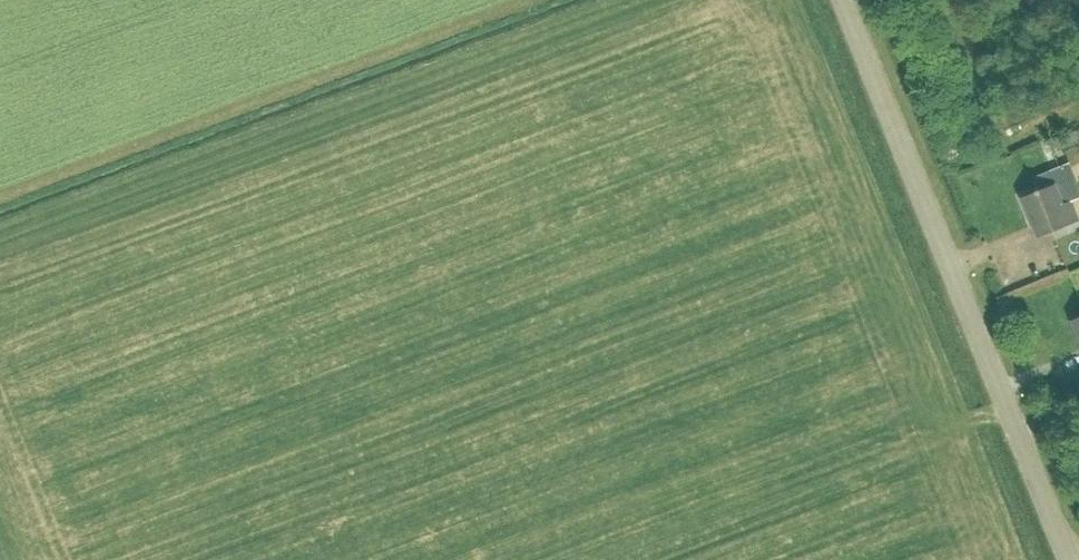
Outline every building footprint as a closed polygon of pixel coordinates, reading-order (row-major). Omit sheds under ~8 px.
[(1033,225),(1038,237),(1078,220),(1078,219),(1071,200),(1063,203),(1055,183),(1021,197),(1033,225)]
